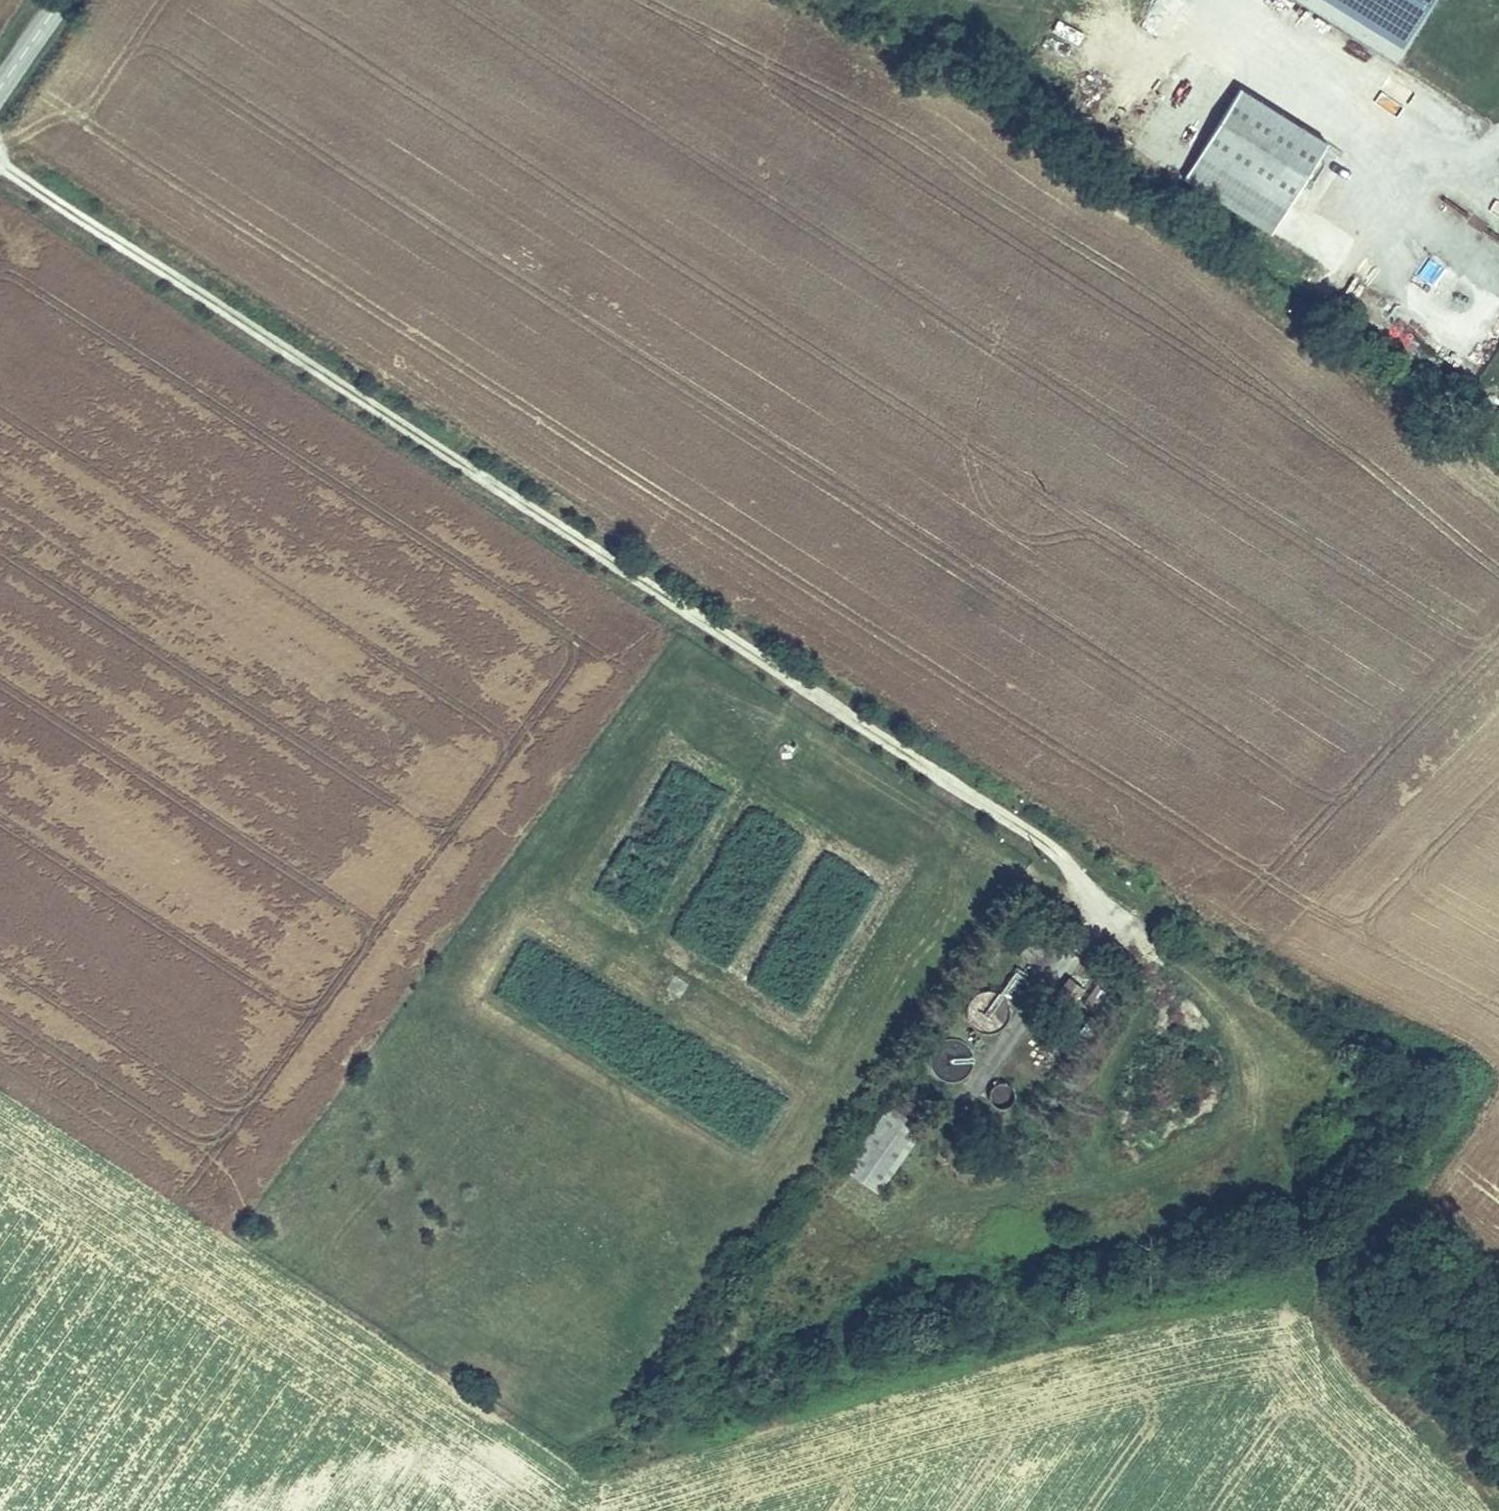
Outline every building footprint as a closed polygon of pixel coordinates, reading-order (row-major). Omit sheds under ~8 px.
[(1270,233),(1327,143),(1240,88),(1184,179),(1270,233)] [(989,1088),(992,1108),(1012,1105),(1009,1085),(989,1088)] [(841,1171),(876,1194),(915,1136),(881,1113),(841,1171)]
